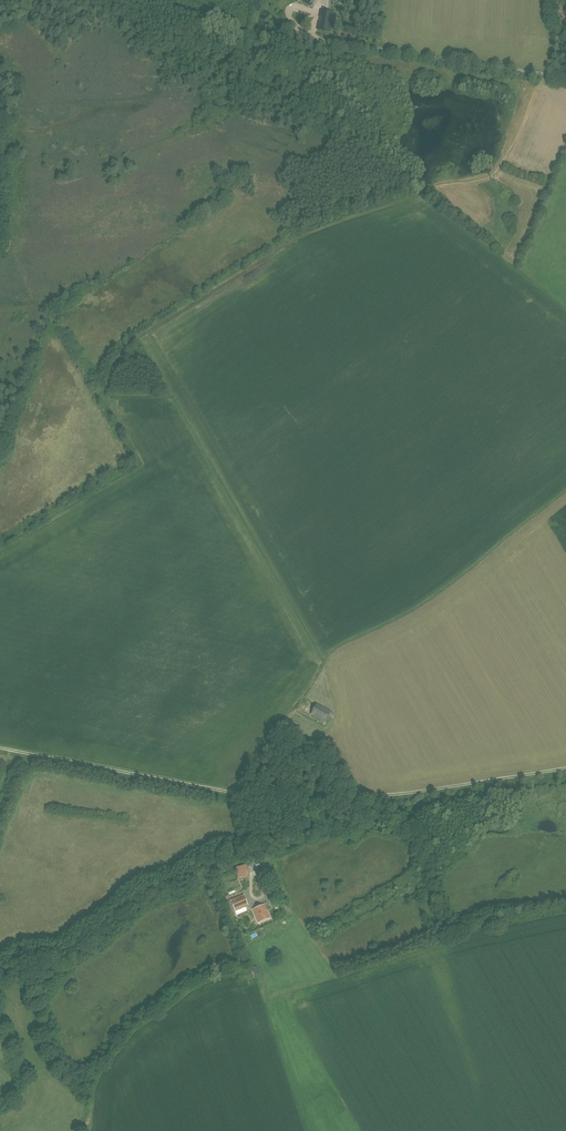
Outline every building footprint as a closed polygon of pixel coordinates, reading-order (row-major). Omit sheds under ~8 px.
[(319,22),(317,29),(330,32),(332,24),(319,22)] [(311,714),(326,722),(331,711),(316,704),(311,714)] [(249,875),(246,865),(236,868),(238,878),(249,875)] [(244,895),(231,900),(235,910),(248,905),(244,895)] [(253,909),(259,923),(270,918),(264,904),(253,909)]
